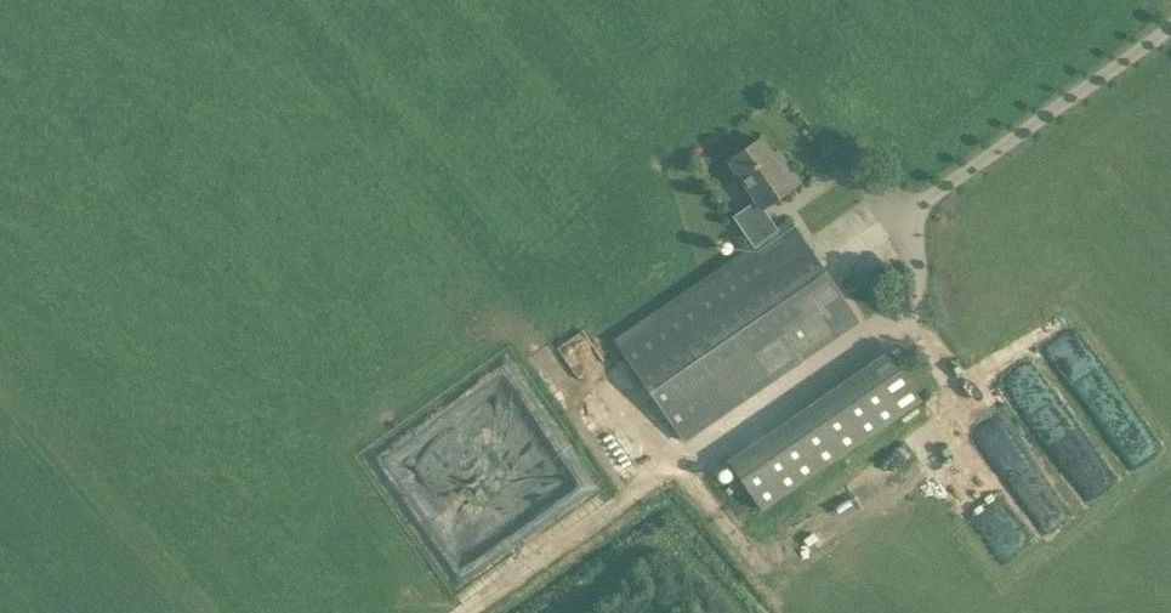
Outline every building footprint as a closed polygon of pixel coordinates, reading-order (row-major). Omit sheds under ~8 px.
[(701,281),(616,339),(684,439),(858,320),(790,220),(778,227),(764,206),(799,181),(783,158),(778,162),(762,139),(730,161),(757,200),(734,216),(754,244),(701,281)] [(1043,340),(1132,466),(1156,449),(1067,323),(1043,340)] [(920,400),(886,351),(728,460),(762,509),(920,400)] [(1112,483),(1027,355),(1001,372),(1086,501),(1112,483)]
